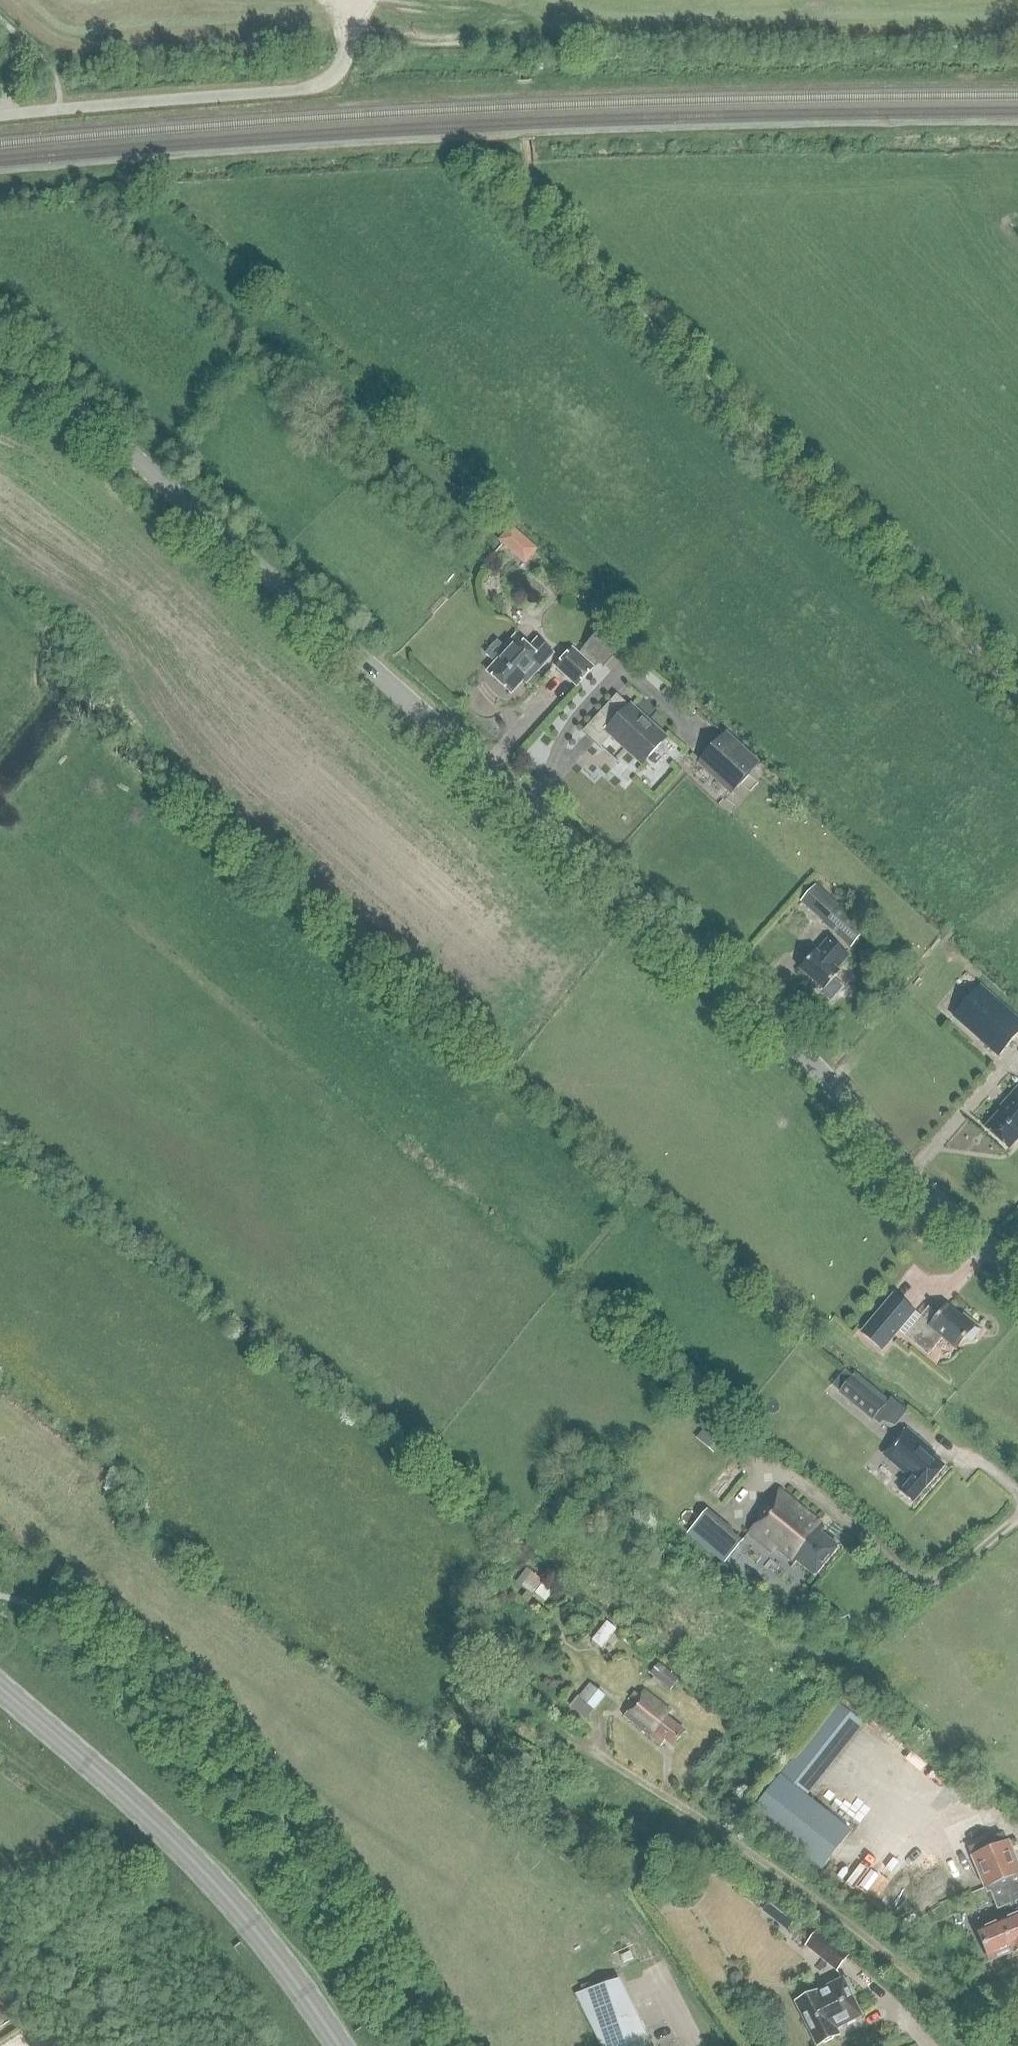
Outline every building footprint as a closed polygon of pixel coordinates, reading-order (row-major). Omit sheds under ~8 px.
[(516,555),(526,544),(512,532),(503,543),(516,555)] [(624,642),(605,624),(583,647),(602,666),(624,642)] [(532,677),(553,654),(537,640),(529,649),(515,636),(504,648),(507,651),(487,673),(510,695),(529,674),(532,677)] [(565,677),(576,687),(593,669),(572,650),(555,668),(565,677)] [(598,747),(608,735),(641,765),(665,738),(630,706),(629,707),(616,695),(582,732),(598,747)] [(699,761),(732,791),(756,765),(724,735),(699,761)] [(866,932),(838,908),(824,924),(852,948),(866,932)] [(847,956),(828,939),(816,952),(815,951),(799,970),(812,981),(810,983),(830,1000),(842,987),(832,979),(839,971),(836,969),(847,956)] [(979,985),(953,1016),(999,1055),(1017,1033),(1017,1019),(979,985)] [(1001,1109),(984,1129),(1007,1149),(1017,1137),(1017,1086),(999,1108),(1001,1109)] [(892,1294),(860,1333),(882,1351),(914,1312),(892,1294)] [(973,1340),(979,1333),(978,1327),(966,1317),(960,1318),(946,1306),(929,1325),(919,1317),(904,1335),(927,1355),(942,1337),(955,1348),(964,1338),(967,1340),(973,1340)] [(839,1391),(853,1374),(845,1368),(831,1384),(839,1391)] [(851,1377),(838,1392),(848,1400),(872,1420),(884,1406),(860,1385),(851,1377)] [(893,1396),(889,1400),(874,1419),(879,1424),(883,1420),(895,1424),(908,1408),(893,1396)] [(732,1428),(716,1415),(695,1440),(711,1453),(732,1428)] [(905,1427),(881,1454),(901,1471),(910,1479),(900,1491),(912,1502),(924,1487),(924,1488),(944,1465),(925,1450),(928,1447),(905,1427)] [(819,1525),(820,1524),(778,1489),(758,1514),(761,1517),(748,1532),(772,1552),(774,1550),(793,1565),(795,1562),(814,1577),(838,1548),(820,1533),(824,1529),(819,1525)] [(740,1543),(704,1512),(686,1533),(723,1564),(740,1543)] [(518,1579),(546,1601),(556,1588),(528,1566),(518,1579)] [(592,1640),(601,1647),(615,1629),(606,1622),(592,1640)] [(649,1674),(669,1690),(678,1679),(658,1663),(649,1674)] [(586,1718),(593,1709),(594,1710),(605,1696),(588,1683),(570,1706),(586,1718)] [(672,1747),(684,1732),(666,1718),(670,1712),(644,1691),(623,1717),(660,1747),(665,1741),(672,1747)] [(820,1870),(849,1833),(779,1777),(750,1814),(820,1870)] [(1008,1842),(971,1857),(987,1893),(990,1892),(997,1910),(1009,1905),(1014,1915),(976,1930),(989,1961),(1013,1951),(1013,1952),(1017,1950),(1017,1909),(1015,1902),(1017,1901),(1017,1866),(1008,1842)] [(787,1931),(800,1915),(775,1895),(762,1911),(787,1931)] [(848,1957),(817,1931),(804,1947),(836,1972),(848,1957)] [(731,1975),(729,1982),(732,1985),(737,1986),(741,1983),(742,1977),(739,1973),(734,1972),(731,1975)] [(574,1994),(600,2045),(652,2045),(621,1982),(619,1979),(594,1987),(583,1991),(574,1994)] [(861,2016),(851,1996),(854,1994),(847,1980),(844,1982),(843,1980),(796,2003),(817,2045),(838,2035),(835,2029),(861,2016)]
